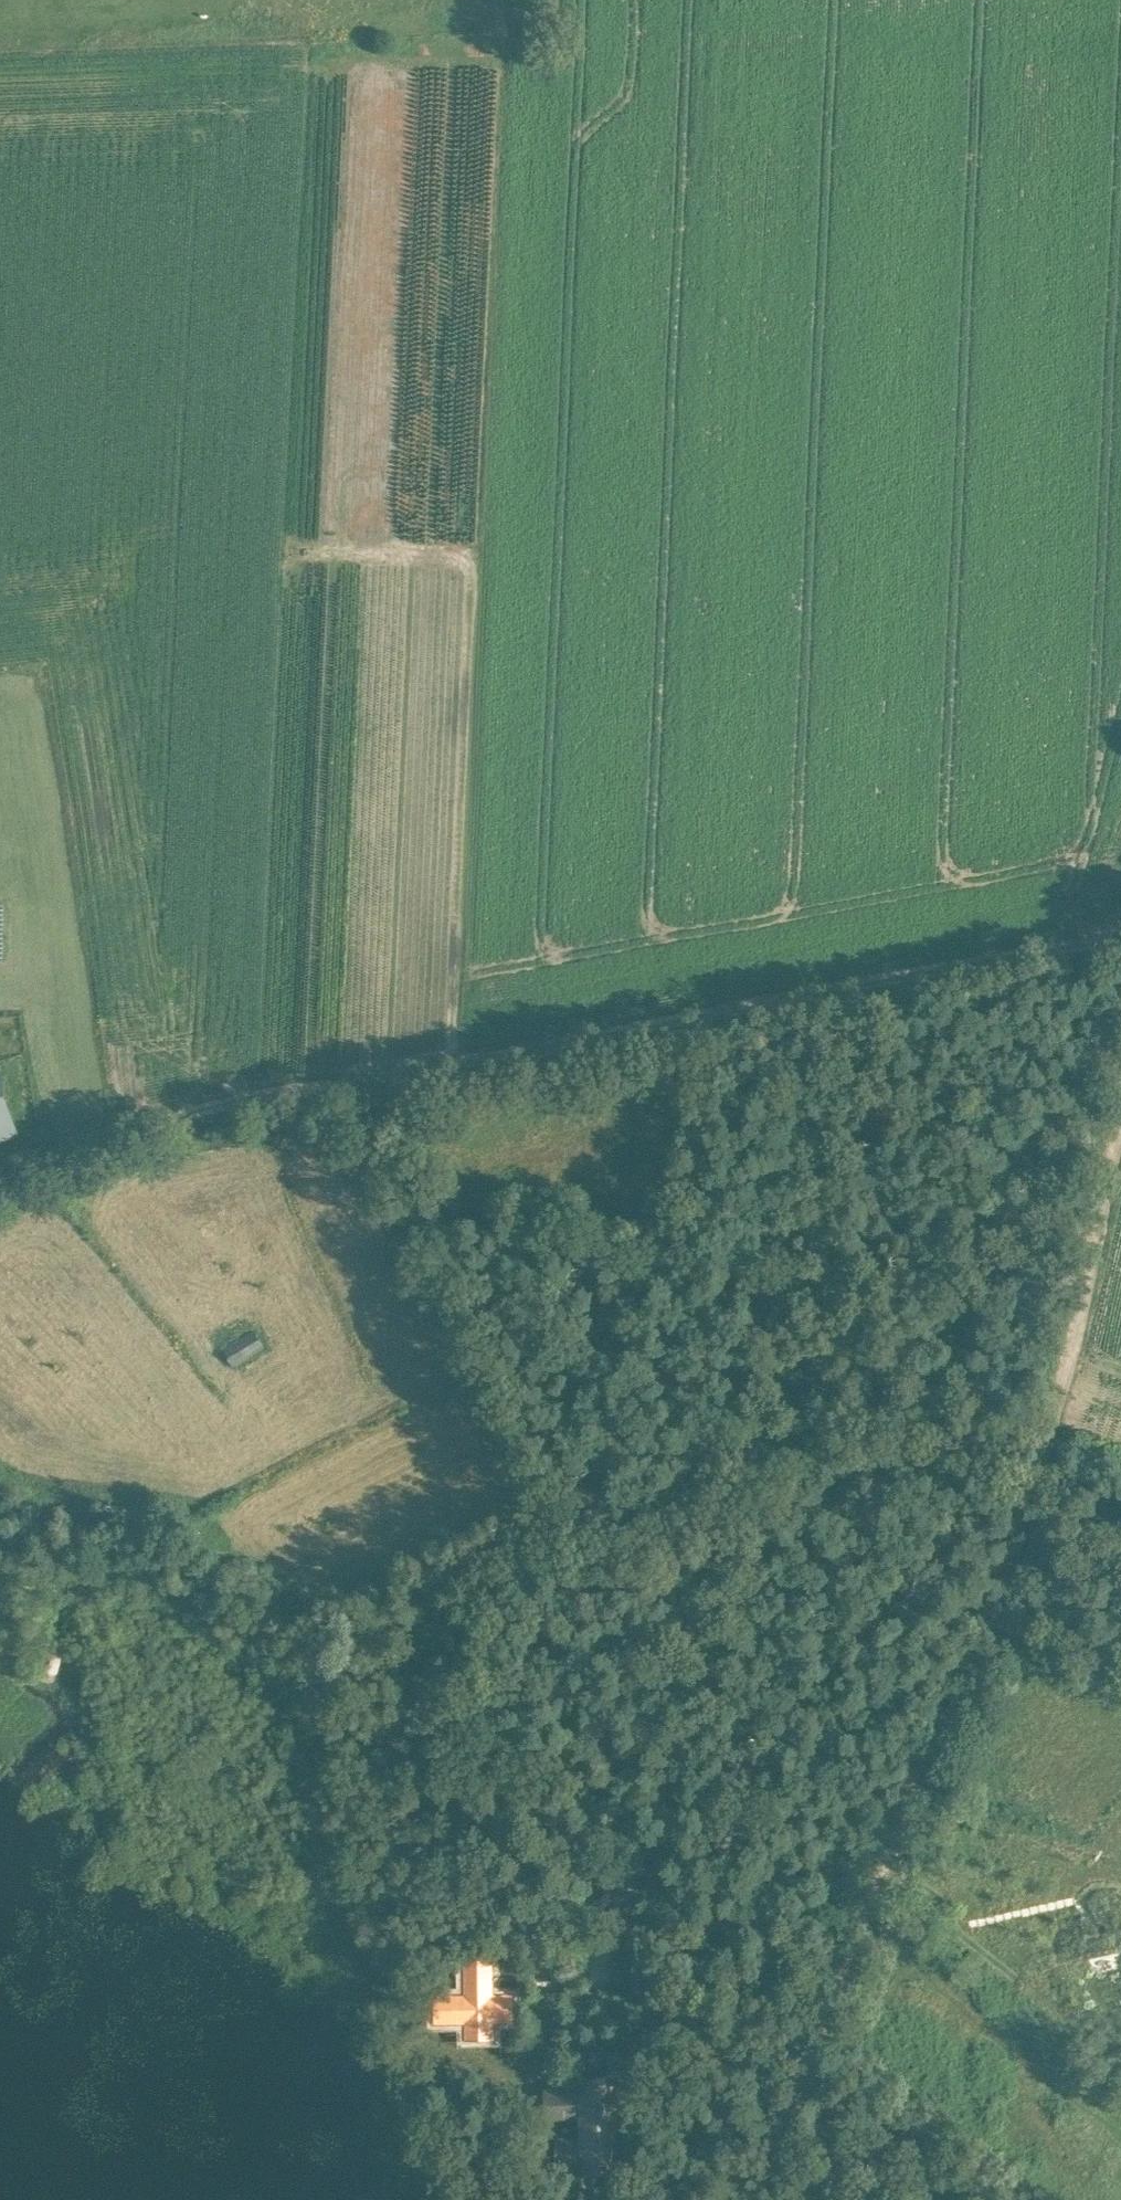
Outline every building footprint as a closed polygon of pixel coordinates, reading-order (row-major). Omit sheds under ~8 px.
[(18,1135),(0,1085),(0,1141),(18,1135)] [(255,1331),(223,1350),(233,1365),(264,1346),(255,1331)] [(538,1994),(513,1995),(513,1997),(493,1998),(492,1963),(468,1964),(469,1999),(445,1999),(446,2023),(465,2022),(470,2022),(470,2035),(494,2035),(493,2021),(549,2020),(584,2053),(585,2079),(581,2079),(582,2091),(553,2092),(554,2116),(582,2115),(583,2141),(561,2142),(562,2163),(584,2162),(584,2178),(594,2177),(594,2187),(616,2187),(615,2171),(619,2171),(618,2147),(617,2145),(616,2143),(615,2142),(613,2141),(613,2115),(617,2115),(616,2077),(615,2057),(623,2056),(621,1992),(590,1993),(590,1973),(583,1973),(584,1981),(538,1982),(538,1994)]
